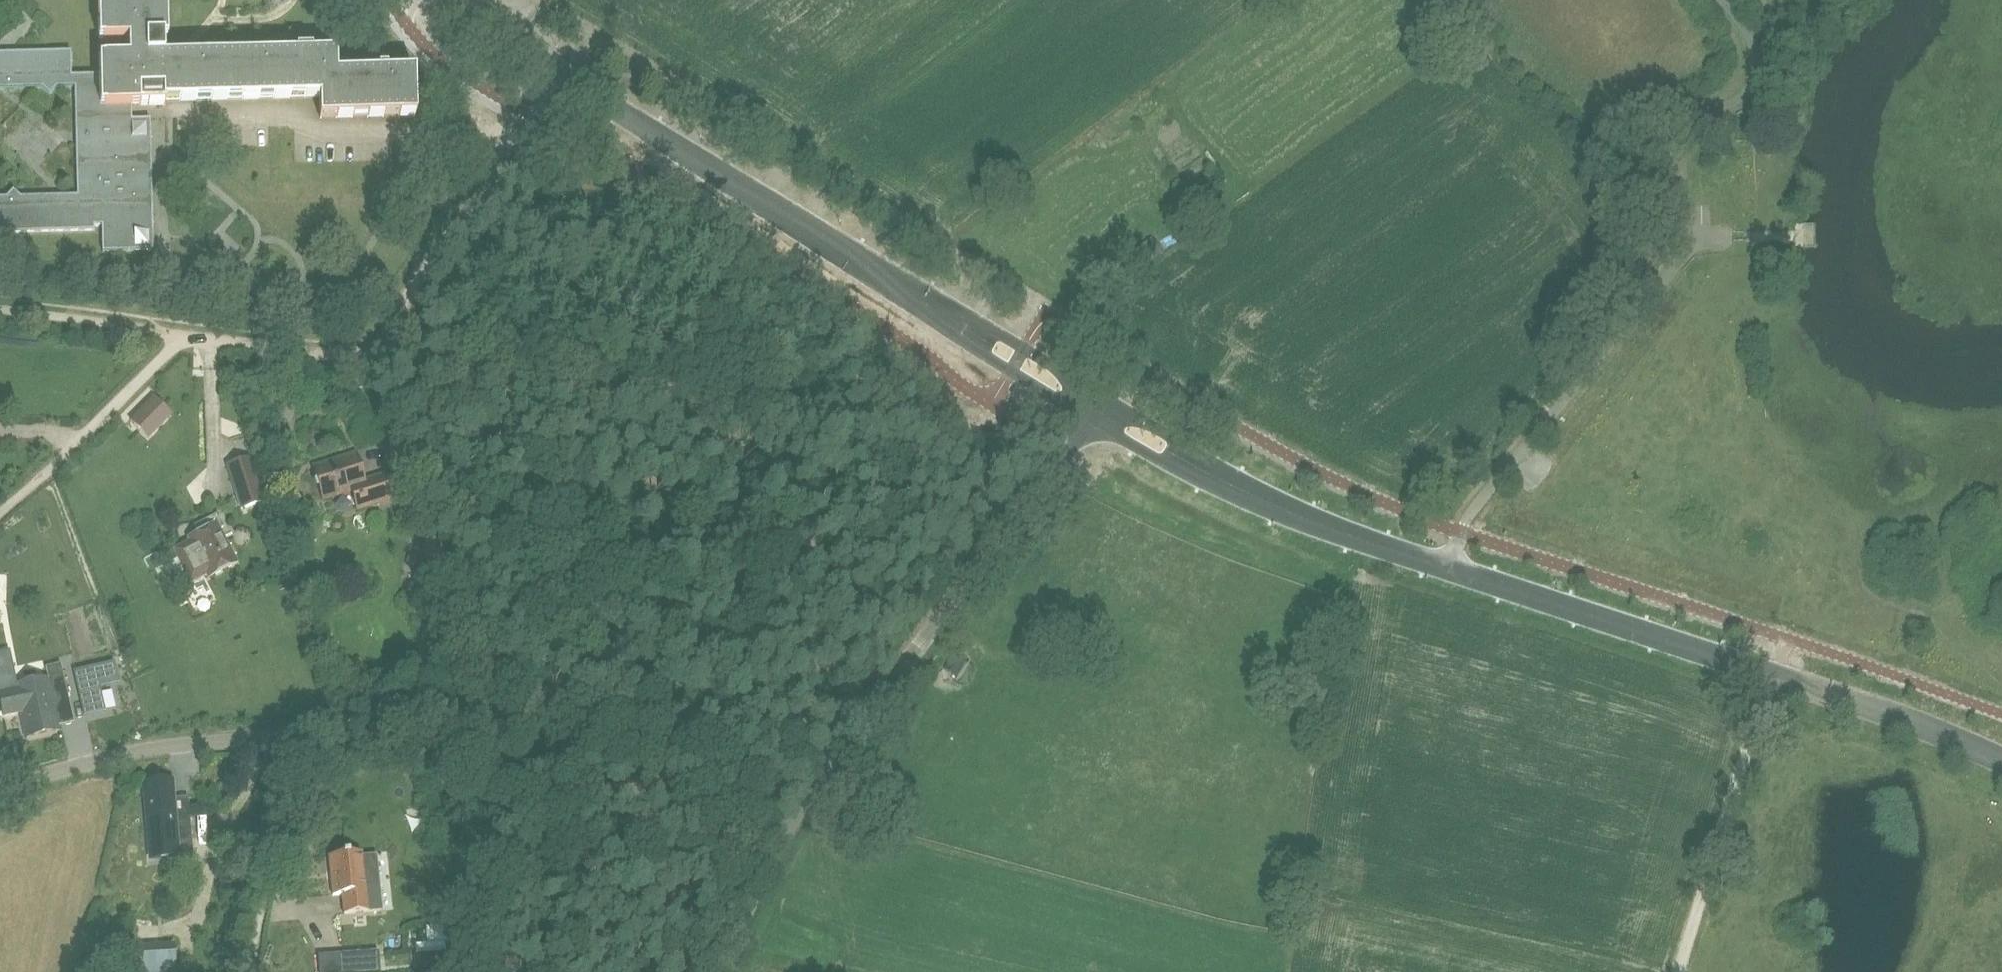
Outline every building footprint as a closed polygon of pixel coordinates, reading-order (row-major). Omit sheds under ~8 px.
[(94,231),(94,225),(102,225),(102,231),(102,247),(103,253),(136,252),(154,252),(150,120),(132,120),(125,121),(124,113),(124,108),(132,107),(164,107),(165,107),(165,105),(165,101),(320,98),(320,119),(415,117),(415,115),(414,72),(336,74),(335,54),(326,54),(319,54),(184,57),(178,57),(163,58),(162,0),(102,0),(102,41),(129,41),(129,58),(109,59),(103,59),(103,68),(104,76),(72,77),(71,53),(60,53),(34,54),(0,55),(0,86),(42,86),(49,93),(56,85),(75,85),(75,89),(76,130),(76,142),(77,194),(60,195),(50,195),(20,196),(13,189),(5,196),(0,196),(0,233),(94,231)] [(148,437),(172,413),(154,396),(130,420),(148,437)] [(364,480),(355,453),(314,466),(324,499),(352,490),(358,509),(394,497),(387,473),(364,480)] [(240,508),(264,501),(249,457),(226,465),(240,508)] [(209,577),(237,563),(219,528),(223,526),(217,514),(195,526),(199,533),(188,538),(190,541),(174,550),(191,582),(207,574),(209,577)] [(99,686),(118,682),(114,663),(74,672),(84,715),(104,711),(99,686)] [(0,675),(0,699),(4,716),(19,712),(24,737),(60,729),(60,725),(59,725),(55,703),(68,699),(60,664),(45,667),(47,677),(16,684),(15,684),(12,672),(0,675)] [(958,681),(969,690),(980,676),(970,667),(958,681)] [(177,847),(191,846),(189,817),(176,818),(173,780),(144,782),(150,859),(178,857),(177,847)] [(359,853),(327,857),(332,896),(339,895),(341,912),(384,907),(382,890),(364,892),(359,853)] [(427,942),(454,940),(453,922),(426,924),(427,942)] [(175,945),(139,947),(141,971),(176,971),(175,945)] [(354,971),(380,971),(378,950),(352,952),(354,971)]
